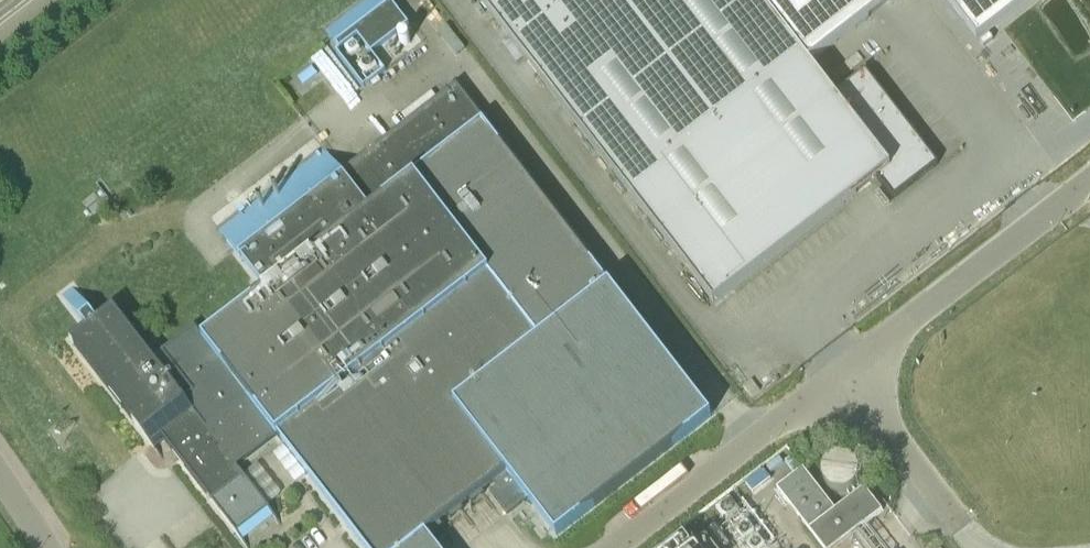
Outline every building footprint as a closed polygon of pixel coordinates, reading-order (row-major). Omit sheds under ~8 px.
[(386,71),(372,53),(409,24),(391,0),(363,0),(325,29),(341,49),(337,52),(365,88),(386,71)] [(715,304),(877,179),(893,200),(939,165),(865,69),(833,93),(809,62),(889,0),(480,0),(715,304)] [(237,534),(248,547),(250,547),(239,533),(269,510),(281,525),(283,524),(270,509),(238,467),(278,436),(364,547),(437,547),(427,535),(494,483),(497,487),(490,492),(508,516),(528,499),(556,537),(712,418),(485,123),(486,122),(457,85),(343,173),(324,148),(219,229),(266,290),(203,339),(193,327),(160,352),(192,393),(185,399),(114,307),(98,320),(73,287),(62,295),(87,328),(71,340),(155,449),(165,441),(237,534)] [(804,469),(778,489),(824,547),(836,547),(883,512),(865,488),(836,510),(804,469)] [(707,540),(696,547),(713,547),(707,540)]
